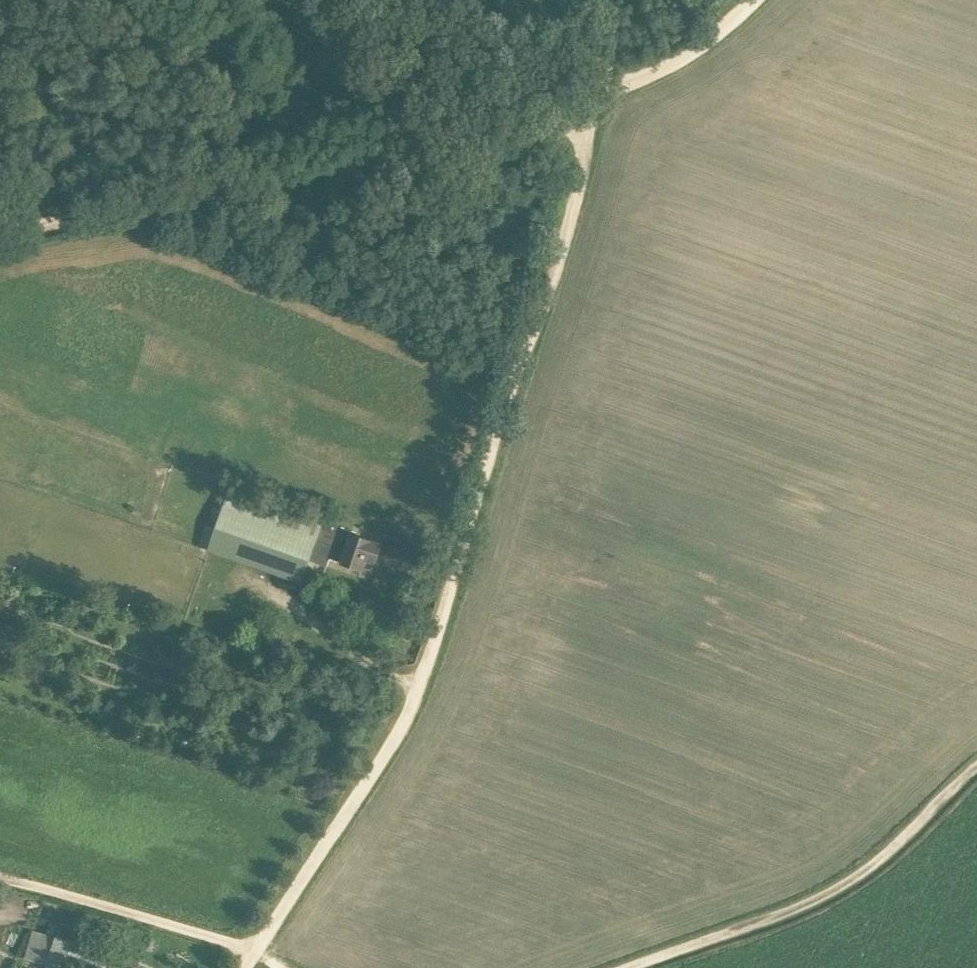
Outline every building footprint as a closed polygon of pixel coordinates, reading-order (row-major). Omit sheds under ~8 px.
[(330,559),(340,528),(229,491),(216,531),(327,568),(330,559)] [(375,563),(381,546),(358,539),(360,535),(340,528),(330,559),(362,570),(362,568),(371,571),(374,562),(375,563)] [(316,596),(321,580),(304,575),(299,591),(316,596)] [(35,927),(27,955),(48,961),(56,933),(35,927)] [(53,955),(63,957),(64,946),(73,947),(75,934),(56,932),(53,955)]
